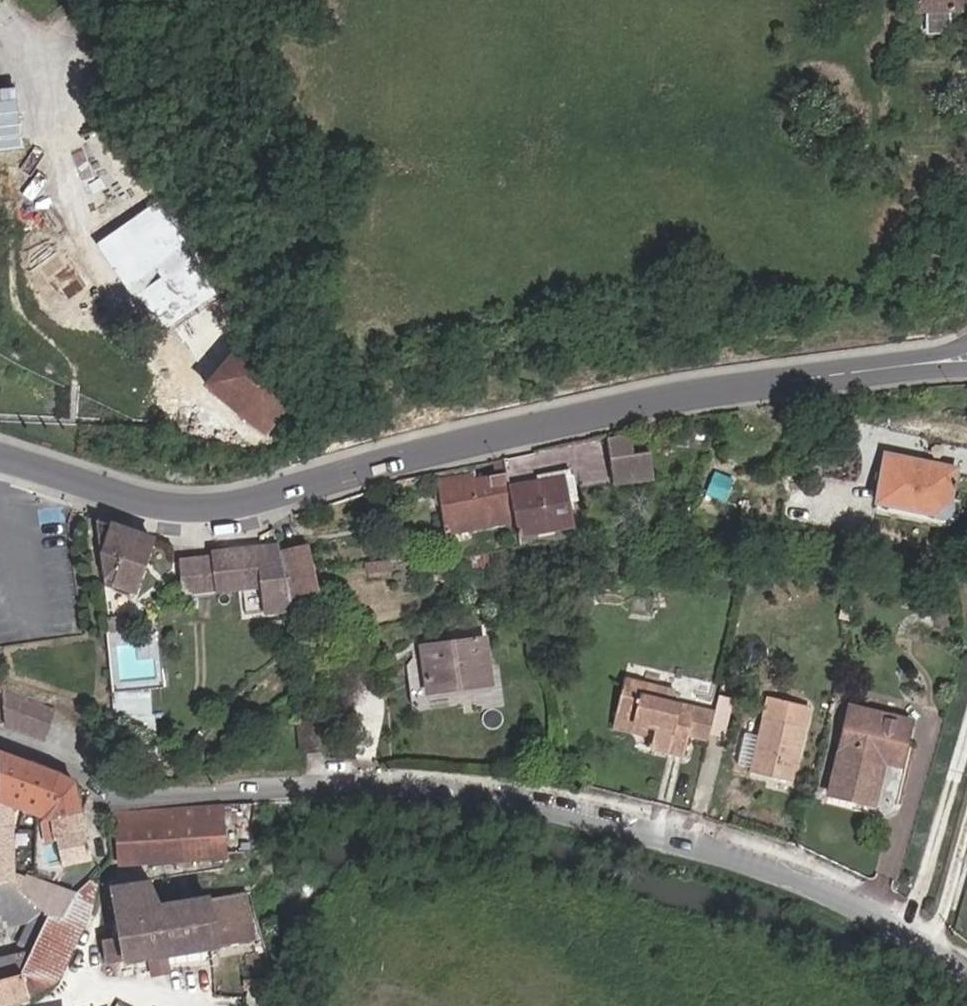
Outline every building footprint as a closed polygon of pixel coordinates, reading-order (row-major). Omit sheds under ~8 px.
[(917,12),(963,11),(963,0),(916,0),(917,12)] [(193,310),(223,297),(216,284),(186,293),(193,310)] [(206,308),(191,321),(198,328),(212,315),(206,308)] [(267,434),(309,384),(283,345),(262,356),(234,323),(208,346),(225,365),(205,383),(267,434)] [(656,475),(651,449),(630,453),(628,439),(606,443),(613,482),(656,475)] [(956,461),(884,452),(877,504),(948,514),(956,461)] [(102,466),(96,483),(107,487),(113,472),(102,466)] [(572,471),(508,484),(509,486),(517,526),(518,534),(572,523),(568,500),(577,498),(572,471)] [(451,540),(517,526),(509,486),(508,484),(506,475),(474,481),(473,476),(440,483),(451,540)] [(95,522),(102,576),(113,580),(112,584),(129,590),(134,592),(151,544),(95,522)] [(258,594),(261,620),(287,617),(284,598),(280,577),(278,560),(277,553),(210,562),(210,566),(214,598),(214,599),(258,594)] [(308,595),(302,557),(278,560),(284,598),(308,595)] [(214,598),(210,566),(181,569),(185,601),(214,598)] [(113,580),(102,576),(104,589),(126,598),(129,590),(112,584),(113,580)] [(491,643),(427,649),(431,696),(495,690),(491,643)] [(625,675),(615,714),(650,724),(657,726),(653,744),(685,752),(690,733),(709,737),(716,709),(674,699),(677,688),(625,675)] [(53,710),(0,688),(3,724),(16,729),(46,741),(53,710)] [(810,705),(770,696),(761,735),(746,732),(739,763),(754,766),(753,771),(793,780),(810,705)] [(901,767),(908,739),(897,737),(901,719),(851,708),(832,794),(875,804),(884,763),(901,767)] [(127,713),(127,717),(123,717),(127,747),(130,746),(131,751),(139,750),(138,745),(145,744),(141,715),(136,716),(136,712),(127,713)] [(650,724),(615,714),(613,725),(647,733),(650,724)] [(912,721),(901,719),(897,737),(908,739),(912,721)] [(299,752),(322,750),(319,723),(297,725),(299,752)] [(45,821),(49,823),(53,840),(55,840),(62,867),(91,861),(76,786),(72,780),(41,769),(0,754),(0,880),(2,882),(5,881),(11,879),(4,807),(3,797),(47,813),(45,821)] [(337,769),(337,765),(337,759),(329,759),(330,769),(337,769)] [(3,797),(4,807),(45,821),(47,813),(3,797)] [(118,865),(223,860),(219,806),(118,812),(118,865)] [(11,879),(5,881),(37,908),(49,917),(63,921),(73,893),(49,888),(49,884),(25,879),(24,881),(11,879)] [(120,936),(101,939),(107,964),(252,939),(242,893),(211,898),(211,894),(161,902),(152,879),(111,886),(120,936)] [(31,953),(19,977),(56,981),(88,916),(95,882),(91,880),(73,893),(63,921),(49,917),(31,953)] [(3,915),(37,908),(5,881),(2,882),(0,882),(0,913),(3,915)] [(37,908),(3,915),(4,926),(35,918),(21,949),(31,953),(49,917),(37,908)] [(31,953),(0,960),(0,981),(19,977),(31,953)] [(30,999),(19,977),(0,981),(0,1005),(13,1005),(30,999)] [(56,981),(19,977),(30,999),(56,981)]
